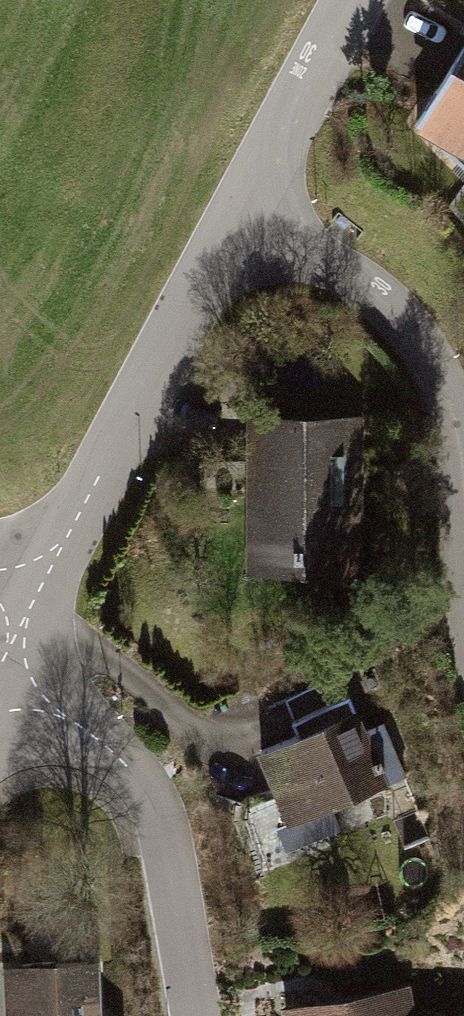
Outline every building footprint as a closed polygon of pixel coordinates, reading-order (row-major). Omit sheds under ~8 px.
[(419,121),(463,168),(463,44),(419,121)] [(360,422),(256,422),(256,569),(361,569),(360,422)] [(301,739),(264,754),(291,821),(382,785),(406,846),(429,837),(384,725),(363,733),(350,699),(294,721),(301,739)] [(16,969),(19,1015),(86,1015),(83,965),(16,969)] [(306,1015),(401,1015),(398,1000),(306,1015)]
